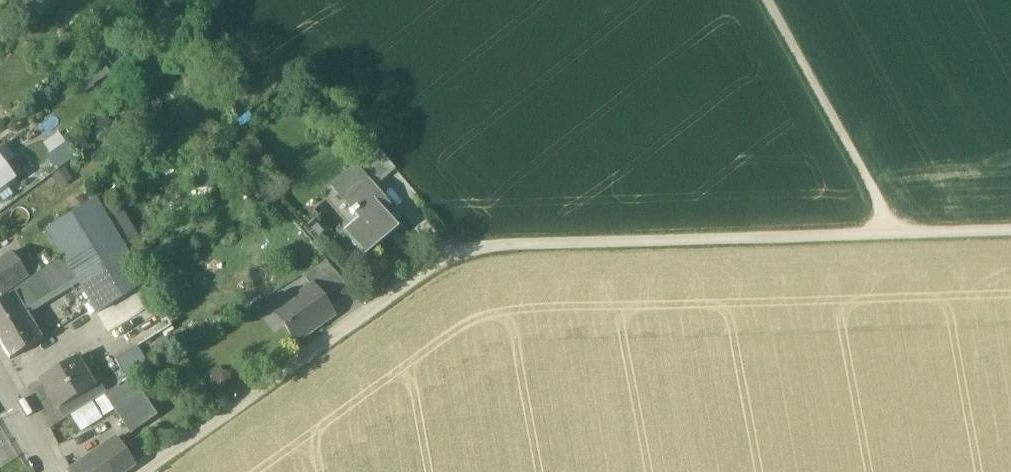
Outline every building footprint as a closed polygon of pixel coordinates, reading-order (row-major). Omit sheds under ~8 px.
[(65,143),(49,154),(60,169),(76,157),(65,143)] [(377,148),(355,167),(373,189),(396,170),(377,148)] [(11,182),(1,168),(4,166),(0,161),(0,190),(11,182)] [(373,189),(355,167),(332,187),(352,209),(350,211),(353,215),(355,214),(360,219),(344,233),(366,259),(399,230),(388,217),(393,212),(373,189)] [(95,201),(47,231),(67,262),(114,232),(95,201)] [(67,262),(62,265),(61,262),(8,295),(9,298),(10,297),(22,316),(78,281),(98,313),(146,283),(114,232),(67,262)] [(0,260),(0,295),(27,275),(11,253),(0,260)] [(327,261),(303,275),(312,287),(313,286),(323,301),(347,284),(327,261)] [(312,287),(298,297),(297,295),(277,309),(288,324),(285,326),(295,340),(299,337),(304,338),(309,335),(310,330),(312,328),(314,331),(329,320),(328,319),(327,311),(329,309),(323,301),(313,286),(312,287)] [(10,297),(9,298),(0,303),(0,343),(10,359),(42,340),(28,317),(24,320),(22,316),(10,297)] [(135,349),(116,361),(128,380),(132,378),(150,367),(138,347),(135,349)] [(76,358),(40,379),(58,409),(78,397),(93,388),(92,386),(76,358)] [(216,368),(213,390),(229,392),(232,370),(216,368)] [(106,393),(104,395),(115,411),(131,434),(158,416),(132,378),(128,380),(106,393)] [(93,388),(78,397),(84,407),(104,395),(106,393),(99,382),(92,386),(93,388)] [(78,397),(58,409),(64,419),(84,407),(78,397)] [(148,431),(123,448),(134,465),(134,464),(159,447),(148,431)] [(98,453),(111,471),(124,471),(134,465),(123,448),(117,440),(98,453)] [(98,453),(71,471),(111,471),(98,453)]
